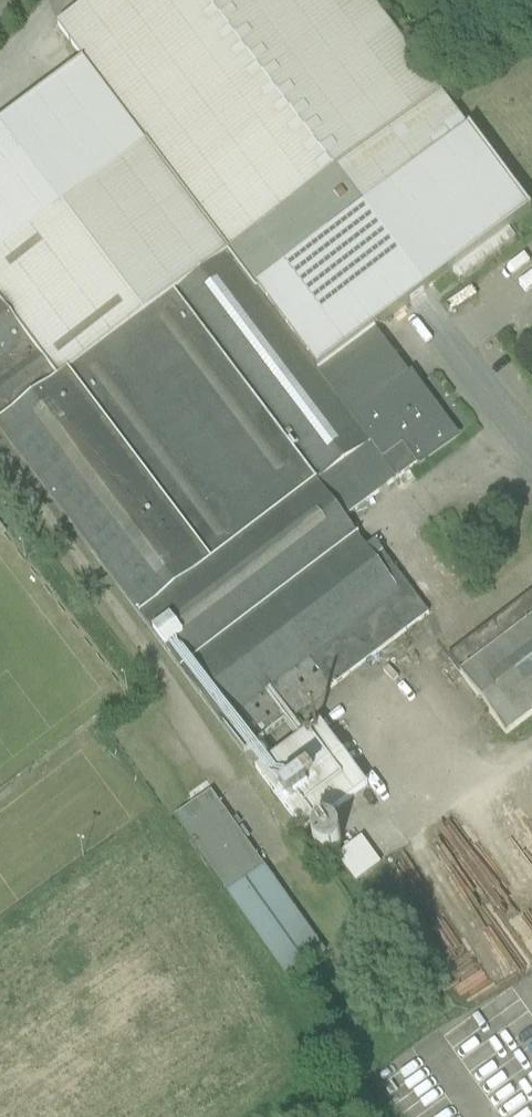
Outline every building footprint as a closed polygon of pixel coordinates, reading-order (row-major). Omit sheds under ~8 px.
[(369,0),(92,0),(57,26),(71,44),(85,63),(0,126),(0,433),(243,756),(427,616),(374,545),(366,550),(343,520),(395,481),(416,466),(418,469),(457,440),(428,403),(417,387),(412,391),(404,381),(410,377),(375,331),(452,273),(459,282),(515,240),(508,230),(530,215),(442,98),(369,0)] [(491,718),(505,737),(531,716),(531,595),(447,660),(491,718)] [(367,789),(320,725),(256,772),(303,836),(367,789)] [(287,981),(321,957),(210,793),(173,819),(287,981)] [(315,862),(341,843),(327,823),(301,842),(315,862)]
